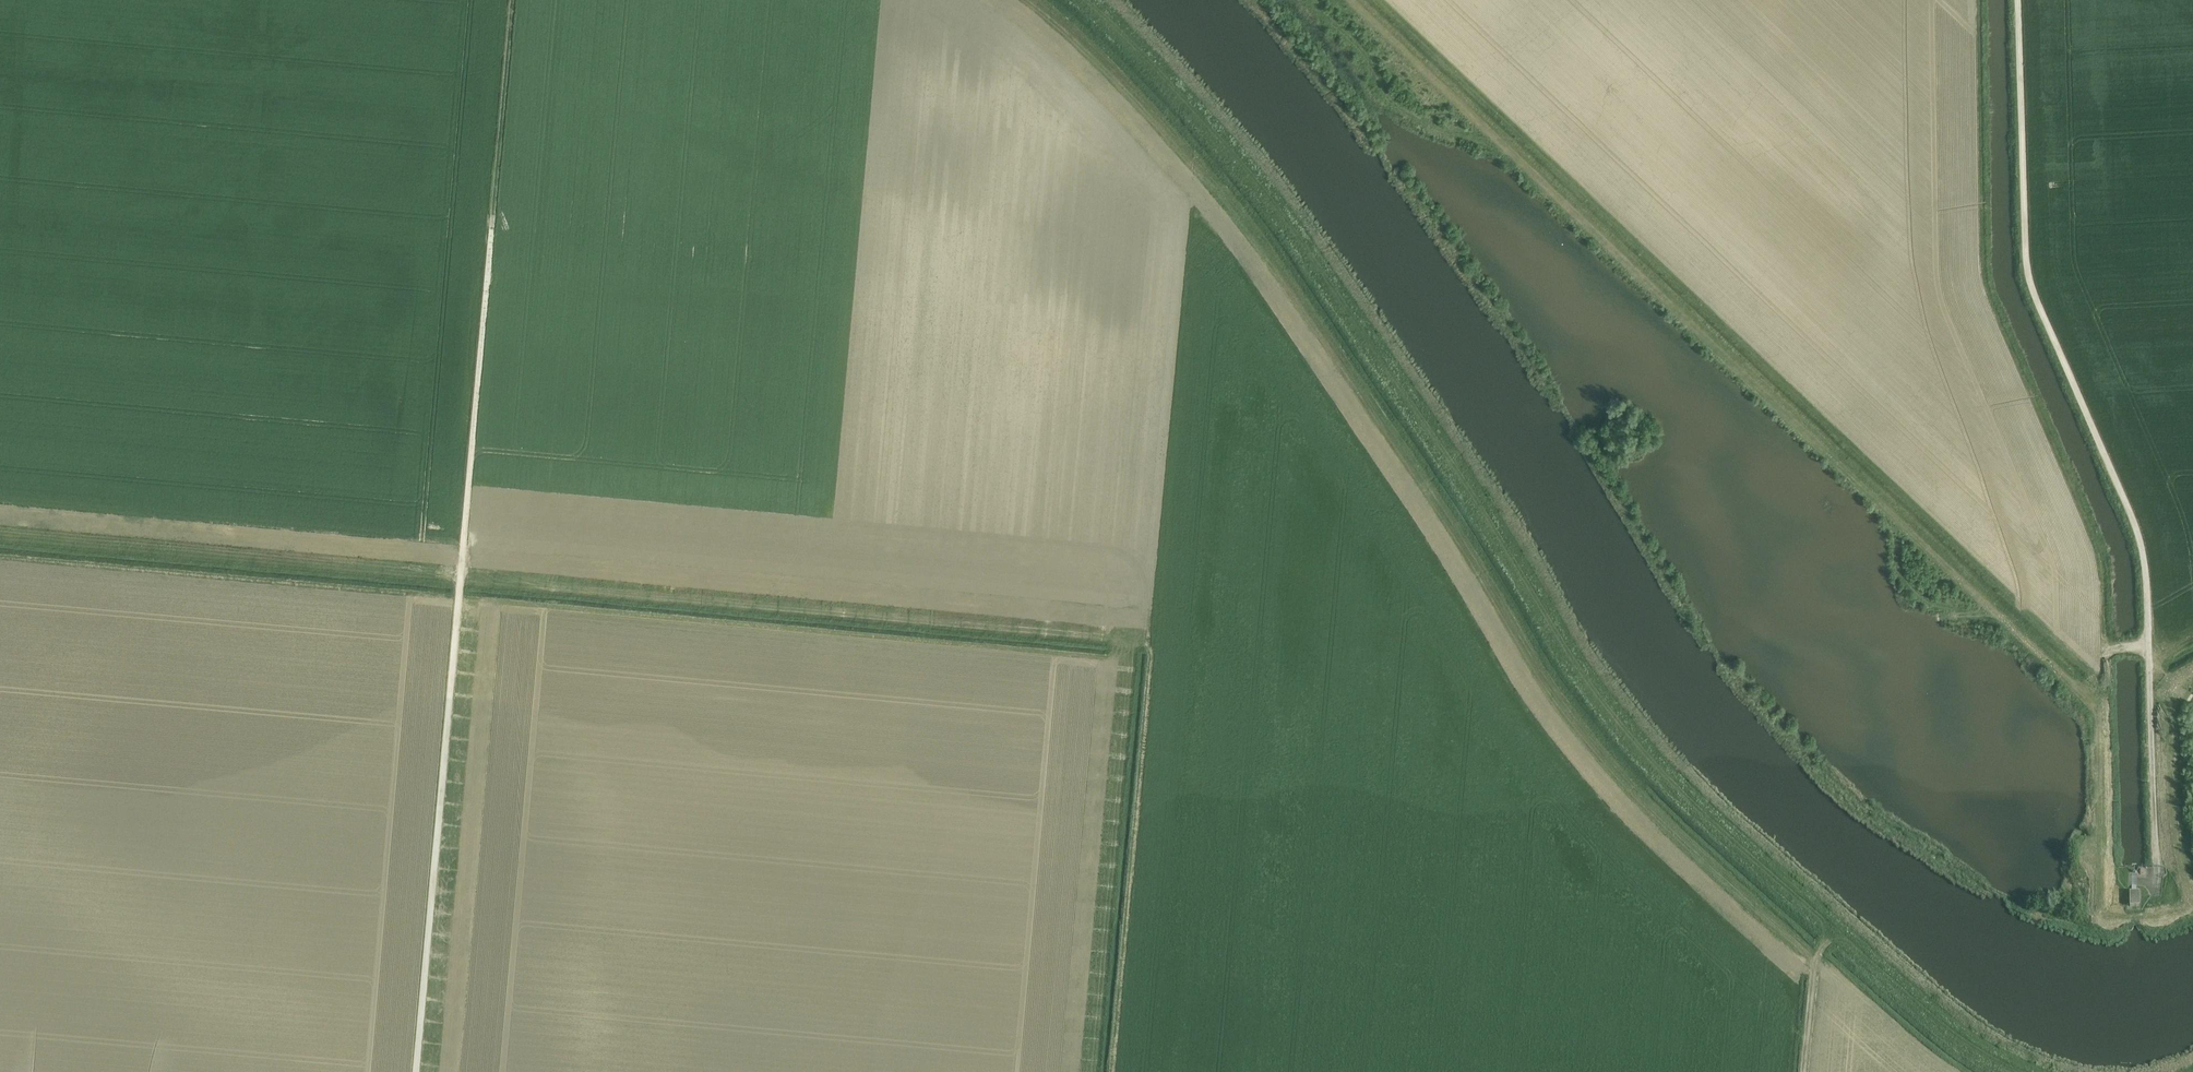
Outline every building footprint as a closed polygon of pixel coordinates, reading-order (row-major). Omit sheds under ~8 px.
[(2130,906),(2133,906),(2140,906),(2140,893),(2130,893),(2130,906)]
